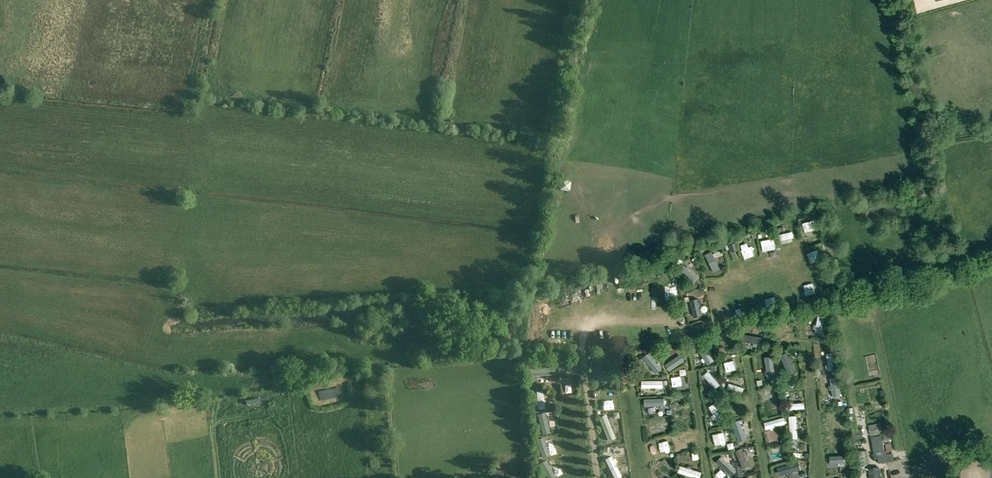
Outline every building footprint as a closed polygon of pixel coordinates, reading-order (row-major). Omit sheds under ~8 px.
[(558,189),(568,189),(568,179),(559,178),(558,189)] [(817,220),(803,223),(804,228),(818,225),(817,220)] [(779,235),(780,247),(790,246),(789,235),(779,235)] [(729,241),(732,252),(739,250),(736,239),(729,241)] [(745,260),(755,255),(749,244),(739,248),(745,260)] [(704,253),(712,272),(720,268),(712,250),(704,253)] [(824,264),(818,250),(812,252),(818,266),(824,264)] [(680,269),(692,283),(698,278),(686,264),(680,269)] [(808,280),(800,285),(806,295),(814,290),(808,280)] [(692,319),(699,317),(696,299),(688,301),(692,319)] [(552,318),(562,318),(562,307),(552,307),(552,318)] [(818,313),(815,332),(822,333),(826,315),(818,313)] [(763,336),(743,334),(742,342),(762,344),(763,336)] [(707,365),(713,361),(703,346),(697,350),(707,365)] [(768,350),(755,356),(759,364),(771,358),(768,350)] [(825,352),(828,371),(834,370),(831,351),(825,352)] [(648,352),(641,357),(654,373),(661,368),(648,352)] [(780,355),(789,375),(796,371),(787,352),(780,355)] [(679,354),(664,364),(669,371),(684,361),(679,354)] [(555,365),(531,367),(532,375),(556,373),(555,365)] [(594,371),(604,384),(610,379),(600,367),(594,371)] [(703,374),(714,389),(720,385),(709,370),(703,374)] [(834,396),(840,395),(837,378),(831,379),(834,396)] [(572,383),(564,383),(564,393),(572,393),(572,383)] [(743,388),(728,383),(726,389),(741,394),(743,388)] [(537,390),(539,408),(546,407),(544,390),(537,390)] [(332,391),(319,393),(320,400),(333,399),(332,391)] [(597,395),(605,413),(612,410),(604,391),(597,395)] [(787,403),(787,410),(804,409),(804,402),(787,403)] [(778,416),(776,403),(769,403),(770,417),(778,416)] [(709,407),(717,423),(723,420),(714,404),(709,407)] [(538,413),(543,433),(552,431),(547,411),(538,413)] [(607,414),(600,416),(609,440),(616,437),(607,414)] [(789,415),(791,439),(798,438),(795,415),(789,415)] [(784,417),(764,422),(767,430),(786,425),(784,417)] [(731,422),(738,441),(745,438),(738,420),(731,422)] [(670,423),(651,421),(650,428),(669,430),(670,423)] [(879,424),(868,426),(870,436),(881,434),(879,424)] [(853,440),(863,438),(862,429),(851,431),(853,440)] [(725,453),(730,448),(717,435),(712,439),(725,453)] [(887,462),(882,435),(871,437),(875,459),(877,459),(878,464),(887,462)] [(538,439),(543,457),(551,455),(546,437),(538,439)] [(735,450),(743,468),(749,466),(741,447),(735,450)] [(793,449),(791,456),(802,457),(803,451),(793,449)] [(774,467),(784,463),(780,451),(770,455),(774,467)] [(856,455),(858,464),(868,463),(867,453),(856,455)] [(830,455),(830,464),(845,463),(844,454),(830,455)] [(614,477),(618,477),(622,476),(612,456),(605,459),(614,477)] [(735,470),(721,456),(715,461),(729,475),(735,470)] [(541,464),(548,477),(555,477),(556,477),(548,461),(541,464)] [(675,471),(658,462),(655,468),(672,477),(675,471)] [(797,462),(777,467),(779,474),(799,469),(797,462)] [(679,465),(677,472),(698,477),(699,477),(701,472),(679,465)] [(879,468),(868,469),(870,477),(881,477),(879,468)]
